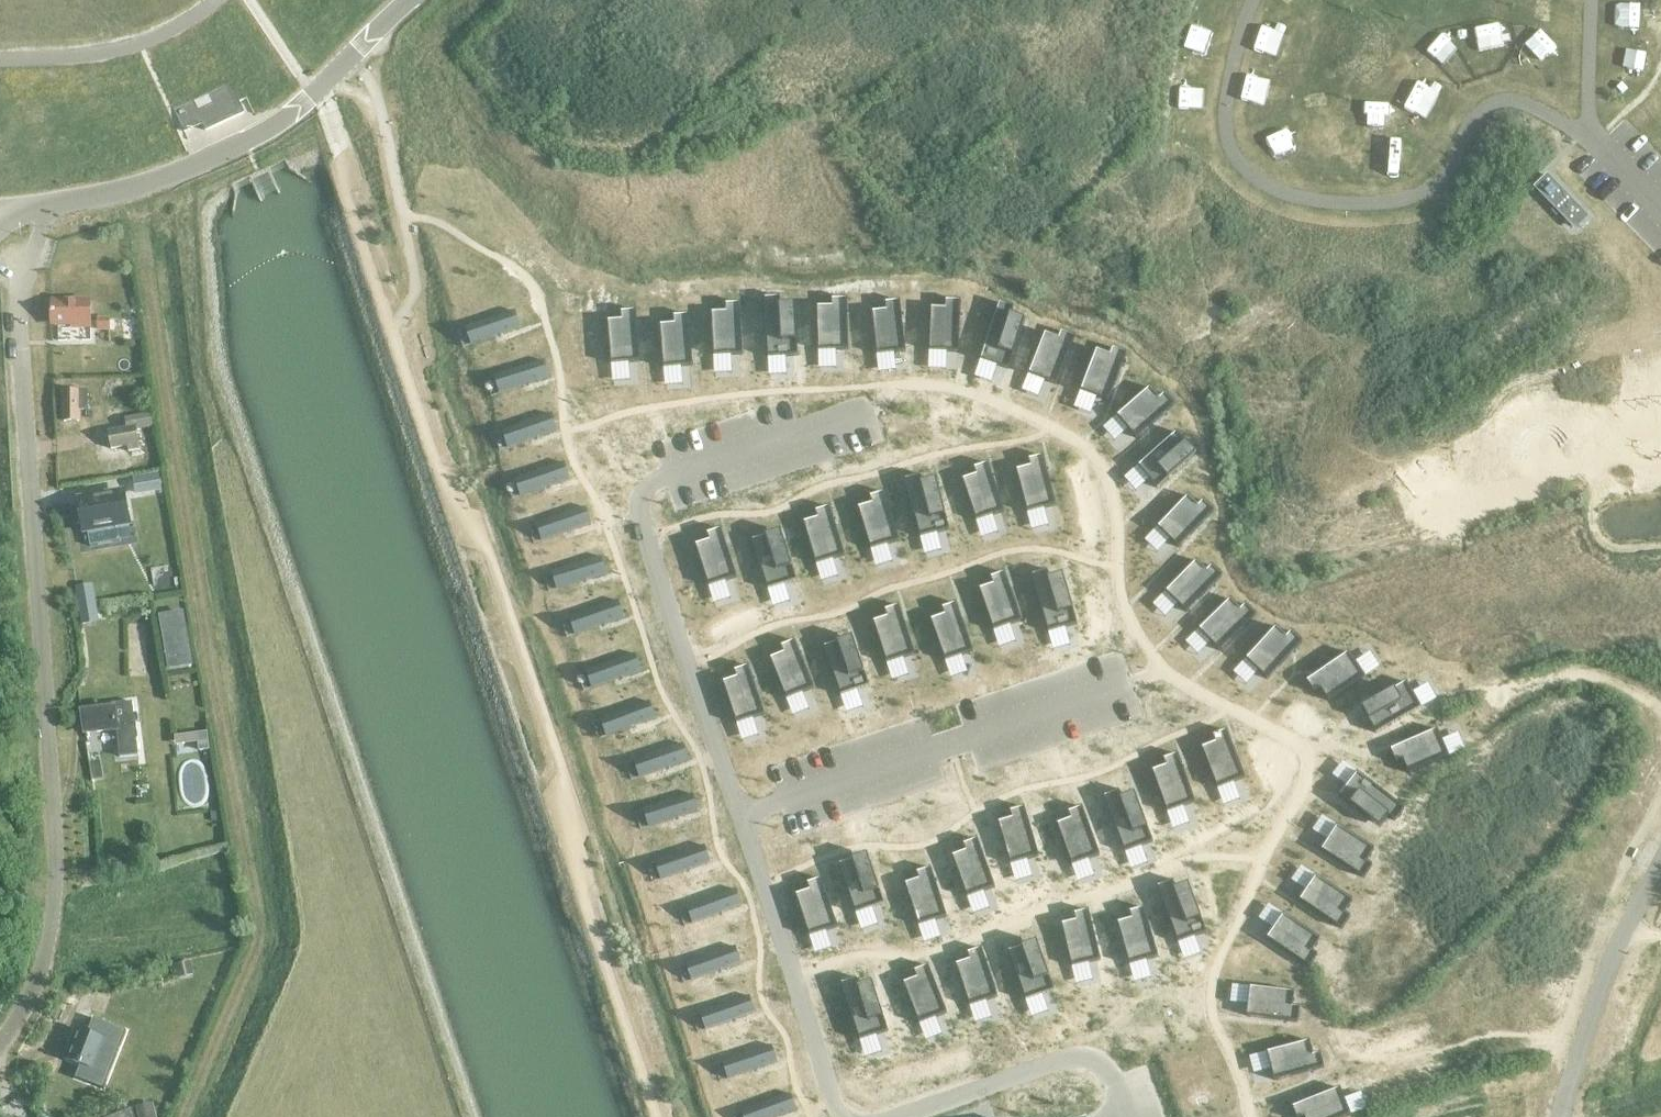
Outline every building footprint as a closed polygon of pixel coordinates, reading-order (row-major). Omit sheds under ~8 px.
[(183,103),(171,108),(171,109),(182,133),(200,125),(204,132),(243,114),(237,102),(228,82),(183,103)] [(1545,175),(1534,187),(1533,188),(1565,220),(1565,221),(1571,226),(1583,214),(1545,175)] [(779,296),(764,297),(767,357),(769,357),(768,353),(780,353),(780,356),(785,356),(797,356),(795,311),(790,312),(789,303),(780,304),(779,296)] [(831,306),(816,306),(817,351),(819,351),(819,347),(831,347),(831,350),(836,350),(848,350),(846,314),(842,314),(841,308),(846,308),(846,298),(830,298),(831,306)] [(885,308),(870,310),(875,354),(877,354),(876,351),(888,349),(888,353),(893,352),(905,351),(901,315),(896,316),(896,310),(901,310),(899,300),(884,301),(885,308)] [(929,306),(928,351),(929,351),(929,348),(941,348),(941,352),(946,352),(958,352),(959,316),(954,316),(955,310),(959,311),(960,300),(944,300),(944,307),(929,306)] [(724,310),(710,311),(712,356),(714,356),(714,352),(725,351),(725,355),(730,355),(742,354),(740,318),(735,319),(735,313),(740,313),(739,302),(724,303),(724,310)] [(998,302),(979,360),(981,360),(982,357),(993,360),(992,364),(996,365),(1008,369),(1022,327),(1017,326),(1019,318),(1011,315),(1013,307),(998,302)] [(51,323),(90,323),(90,304),(52,304),(51,323)] [(514,310),(464,326),(464,327),(469,326),(474,341),(469,342),(469,343),(519,327),(514,310)] [(620,319),(605,320),(609,364),(611,364),(611,361),(622,360),(623,363),(627,363),(639,362),(636,326),(631,326),(631,321),(636,320),(635,310),(619,311),(620,319)] [(673,322),(659,323),(662,367),(664,367),(663,364),(675,363),(675,366),(680,366),(692,365),(690,329),(685,330),(684,324),(689,324),(688,313),(673,315),(673,322)] [(108,317),(95,317),(95,330),(108,330),(108,317)] [(1043,332),(1027,374),(1029,374),(1030,371),(1041,375),(1040,378),(1044,380),(1055,384),(1068,351),(1064,349),(1066,344),(1070,345),(1074,336),(1059,330),(1057,337),(1043,332)] [(1095,349),(1079,390),(1081,391),(1082,388),(1093,392),(1092,395),(1096,397),(1108,401),(1120,368),(1116,366),(1118,361),(1122,362),(1126,353),(1111,347),(1109,354),(1095,349)] [(542,361),(492,377),(493,378),(498,376),(503,391),(498,393),(498,394),(548,378),(542,361)] [(1149,386),(1115,416),(1116,417),(1119,415),(1127,423),(1124,426),(1127,429),(1135,438),(1162,415),(1159,411),(1163,407),(1166,411),(1174,404),(1164,392),(1158,397),(1149,386)] [(87,392),(78,392),(63,393),(63,421),(78,421),(78,411),(87,411),(87,392)] [(551,415),(501,430),(501,431),(506,430),(510,445),(505,446),(506,447),(556,432),(551,415)] [(136,427),(107,432),(110,449),(127,446),(128,453),(140,451),(136,427)] [(1175,431),(1136,466),(1138,467),(1140,465),(1148,474),(1145,476),(1148,479),(1157,488),(1190,459),(1186,455),(1192,449),(1186,443),(1175,431)] [(1029,466),(1015,470),(1026,513),(1028,512),(1027,509),(1038,506),(1039,509),(1044,508),(1055,505),(1046,470),(1041,472),(1040,466),(1045,465),(1042,455),(1027,459),(1029,466)] [(975,474),(961,479),(975,521),(977,521),(976,517),(987,514),(988,517),(992,515),(1004,512),(992,478),(988,479),(986,474),(991,472),(987,462),(973,467),(975,474)] [(563,464),(513,479),(513,480),(518,479),(523,494),(518,495),(519,496),(568,480),(563,464)] [(158,473),(132,478),(135,496),(161,491),(158,473)] [(919,475),(903,479),(920,537),(921,537),(920,533),(932,530),(933,534),(937,532),(948,529),(937,486),(932,488),(930,480),(921,482),(919,475)] [(870,503),(856,507),(870,550),(871,549),(870,546),(882,543),(883,546),(887,545),(898,541),(888,507),(883,508),(881,503),(886,501),(883,491),(868,496),(870,503)] [(124,494),(77,502),(82,530),(85,530),(88,547),(129,540),(126,522),(129,522),(124,494)] [(1186,495),(1155,527),(1157,529),(1159,526),(1168,534),(1165,537),(1169,540),(1178,548),(1202,522),(1198,518),(1202,514),(1206,517),(1213,510),(1201,499),(1197,505),(1186,495)] [(816,517),(802,522),(815,564),(817,564),(816,560),(827,557),(828,560),(833,559),(844,556),(834,521),(829,523),(827,517),(832,516),(829,506),(814,511),(816,517)] [(584,508),(535,524),(535,525),(540,524),(545,539),(540,540),(540,541),(590,525),(584,508)] [(708,540),(694,544),(707,586),(709,586),(708,582),(719,579),(720,582),(725,581),(736,577),(725,543),(720,545),(719,539),(723,537),(720,528),(705,533),(708,540)] [(766,535),(751,540),(767,590),(769,589),(767,586),(779,582),(780,586),(784,584),(796,581),(783,538),(778,540),(775,532),(766,535)] [(601,558),(550,572),(550,573),(555,572),(560,587),(555,588),(555,589),(605,575),(601,558)] [(1195,560),(1164,592),(1165,593),(1168,590),(1176,599),(1174,601),(1177,604),(1186,613),(1211,587),(1207,584),(1211,579),(1215,583),(1222,575),(1211,565),(1206,570),(1195,560)] [(1046,570),(1030,575),(1047,633),(1049,632),(1048,629),(1059,625),(1060,629),(1065,628),(1076,624),(1064,582),(1059,583),(1057,575),(1048,578),(1046,570)] [(991,584),(978,589),(992,631),(994,630),(993,627),(1004,623),(1005,627),(1009,625),(1021,621),(1009,587),(1004,589),(1002,583),(1007,582),(1003,572),(989,577),(991,584)] [(82,624),(96,621),(90,586),(76,588),(82,624)] [(1229,598),(1198,629),(1199,630),(1201,628),(1210,636),(1207,639),(1210,642),(1219,650),(1244,625),(1241,622),(1245,618),(1248,621),(1256,614),(1245,603),(1240,608),(1229,598)] [(618,602),(567,617),(568,618),(573,616),(577,631),(572,633),(573,634),(623,619),(618,602)] [(943,614),(929,619),(944,661),(946,660),(944,657),(956,653),(957,656),(961,655),(972,651),(960,617),(956,619),(954,613),(958,611),(955,602),(940,607),(943,614)] [(886,617),(872,621),(886,664),(888,663),(886,660),(898,656),(899,659),(903,658),(914,654),(903,620),(899,622),(897,616),(901,615),(898,605),(883,610),(886,617)] [(161,626),(169,667),(187,662),(180,621),(161,626)] [(1274,626),(1244,659),(1245,661),(1248,658),(1256,666),(1254,668),(1257,671),(1266,679),(1290,653),(1287,650),(1290,645),(1294,648),(1301,641),(1289,630),(1284,636),(1274,626)] [(838,641),(823,646),(840,696),(841,695),(840,692),(851,688),(852,692),(857,690),(868,686),(854,644),(849,646),(846,638),(838,641)] [(782,652),(769,658),(785,699),(787,699),(786,695),(797,691),(798,694),(802,692),(813,688),(800,655),(796,656),(793,651),(798,649),(794,640),(780,646),(782,652)] [(1313,675),(1305,681),(1314,694),(1320,689),(1328,701),(1365,676),(1364,675),(1361,677),(1354,667),(1357,665),(1354,661),(1348,651),(1318,672),(1321,676),(1316,679),(1313,675)] [(635,654),(585,670),(585,671),(590,670),(595,685),(590,686),(590,687),(640,671),(635,654)] [(735,677),(721,681),(735,723),(737,723),(736,720),(747,716),(748,719),(752,718),(764,714),(753,680),(748,682),(746,676),(751,674),(748,665),(733,670),(735,677)] [(1370,708),(1363,712),(1368,720),(1376,734),(1421,708),(1420,706),(1417,708),(1411,698),(1414,696),(1412,692),(1406,681),(1368,703),(1370,708)] [(111,705),(112,709),(82,712),(85,733),(116,730),(119,757),(137,755),(135,740),(137,740),(135,723),(134,723),(131,702),(111,705)] [(649,702),(599,718),(599,719),(604,718),(609,733),(605,734),(605,735),(655,718),(649,702)] [(1399,745),(1389,749),(1395,763),(1402,761),(1408,774),(1449,756),(1448,754),(1445,756),(1440,745),(1443,744),(1442,740),(1437,728),(1404,743),(1406,747),(1400,749),(1399,745)] [(1214,742),(1200,747),(1217,789),(1218,788),(1217,785),(1228,781),(1229,784),(1233,782),(1245,778),(1232,745),(1227,746),(1225,741),(1230,739),(1226,730),(1211,735),(1214,742)] [(206,733),(196,734),(197,742),(198,751),(208,750),(206,733)] [(682,744),(632,760),(633,761),(638,759),(643,774),(638,776),(638,777),(688,761),(682,744)] [(1165,765),(1152,770),(1166,812),(1168,811),(1167,808),(1178,804),(1179,807),(1183,806),(1195,802),(1183,768),(1178,770),(1176,764),(1181,763),(1177,753),(1163,758),(1165,765)] [(102,779),(99,761),(89,762),(92,780),(102,779)] [(1346,786),(1338,795),(1372,823),(1376,819),(1382,824),(1388,817),(1394,822),(1404,810),(1357,772),(1356,773),(1359,776),(1351,785),(1349,782),(1346,786)] [(1117,791),(1103,796),(1125,853),(1126,852),(1125,849),(1136,844),(1137,848),(1141,846),(1153,842),(1137,800),(1132,802),(1129,795),(1120,798),(1117,791)] [(692,794),(642,809),(642,810),(647,809),(652,824),(647,825),(647,826),(697,811),(692,794)] [(1011,817),(997,822),(1009,864),(1011,864),(1010,860),(1021,857),(1022,861),(1027,859),(1038,856),(1028,821),(1024,823),(1022,817),(1027,816),(1024,806),(1009,811),(1011,817)] [(1069,818),(1056,823),(1071,865),(1073,864),(1071,861),(1082,857),(1084,860),(1088,859),(1099,855),(1087,821),(1083,823),(1081,817),(1085,816),(1082,806),(1067,811),(1069,818)] [(1327,840),(1320,850),(1350,870),(1353,865),(1358,869),(1355,873),(1363,878),(1372,865),(1366,861),(1374,849),(1336,825),(1335,826),(1338,828),(1332,838),(1329,836),(1327,840)] [(965,851),(951,855),(966,897),(968,897),(967,894),(978,889),(979,893),(983,891),(995,887),(982,853),(978,855),(976,850),(980,848),(977,838),(962,844),(965,851)] [(703,846),(654,863),(654,864),(659,862),(664,877),(659,879),(660,880),(709,863),(703,846)] [(853,859),(838,864),(855,913),(856,913),(855,910),(866,906),(867,909),(872,908),(883,904),(869,862),(864,864),(861,856),(853,859)] [(918,879),(904,883),(917,926),(919,925),(918,922),(929,918),(930,922),(935,920),(946,916),(935,882),(931,884),(929,878),(933,877),(930,867),(915,872),(918,879)] [(1305,891),(1298,901),(1328,921),(1331,917),(1335,920),(1333,924),(1341,930),(1350,917),(1344,913),(1352,901),(1315,876),(1314,877),(1317,879),(1310,889),(1307,887),(1305,891)] [(808,890),(794,894),(808,936),(810,936),(809,933),(820,929),(821,932),(825,931),(837,927),(826,893),(821,895),(819,889),(824,888),(821,878),(806,883),(808,890)] [(1171,881),(1157,886),(1177,943),(1179,942),(1178,939),(1189,935),(1190,938),(1194,937),(1206,933),(1191,891),(1186,893),(1183,885),(1174,888),(1171,881)] [(735,890),(685,908),(686,909),(691,907),(696,921),(691,923),(691,924),(741,906),(735,890)] [(1130,918),(1116,922),(1128,965),(1130,965),(1129,961),(1141,958),(1141,961),(1146,960),(1157,957),(1148,922),(1143,924),(1142,918),(1146,917),(1143,907),(1128,911),(1130,918)] [(1074,920),(1060,924),(1071,967),(1072,967),(1072,963),(1083,960),(1084,964),(1088,963),(1100,960),(1091,925),(1087,926),(1085,921),(1090,919),(1088,910),(1073,913),(1074,920)] [(1272,929),(1266,939),(1295,959),(1298,955),(1303,958),(1300,962),(1309,967),(1317,954),(1311,950),(1319,938),(1282,914),(1281,915),(1284,917),(1278,927),(1275,925),(1272,929)] [(1022,946),(1007,951),(1025,1000),(1027,1000),(1025,997),(1036,993),(1038,996),(1042,995),(1053,991),(1039,949),(1034,951),(1031,943),(1022,946)] [(734,947),(684,964),(685,965),(690,964),(695,978),(690,980),(690,981),(740,963),(734,947)] [(968,959),(954,964),(968,1006),(970,1006),(969,1002),(980,999),(981,1002),(985,1001),(997,997),(985,963),(981,964),(979,959),(984,957),(980,948),(966,953),(968,959)] [(197,961),(174,965),(176,979),(193,977),(192,972),(199,971),(197,961)] [(915,978),(902,983),(918,1025),(920,1024),(918,1021),(929,1017),(931,1020),(935,1018),(946,1014),(933,980),(928,982),(926,977),(931,975),(927,966),(913,971),(915,978)] [(855,978),(840,983),(859,1040),(861,1040),(860,1036),(871,1033),(872,1036),(876,1035),(888,1031),(874,989),(869,990),(866,982),(858,985),(855,978)] [(1247,1005),(1246,1017),(1281,1021),(1282,1016),(1288,1017),(1287,1021),(1297,1023),(1299,1007),(1292,1006),(1294,992),(1249,987),(1249,989),(1253,989),(1251,1001),(1248,1000),(1247,1005)] [(748,996),(699,1013),(699,1014),(704,1013),(709,1027),(704,1029),(704,1030),(754,1013),(748,996)] [(75,1029),(64,1058),(80,1065),(75,1078),(103,1089),(125,1032),(97,1022),(91,1035),(75,1029)] [(1309,1040),(1266,1052),(1266,1054),(1269,1053),(1273,1064),(1269,1065),(1270,1070),(1274,1081),(1308,1072),(1307,1067),(1312,1066),(1314,1070),(1324,1068),(1319,1052),(1312,1054),(1309,1040)] [(771,1046),(721,1063),(721,1064),(726,1062),(731,1077),(726,1079),(727,1080),(776,1063),(771,1046)] [(1291,1105),(1296,1116),(1344,1116),(1351,1115),(1350,1113),(1347,1114),(1342,1103),(1346,1102),(1344,1098),(1340,1087),(1306,1099),(1308,1104),(1303,1106),(1301,1102),(1291,1105)] [(740,1112),(740,1113),(745,1111),(748,1116),(778,1116),(795,1111),(789,1094),(740,1112)] [(137,1107),(139,1116),(155,1116),(152,1104),(137,1107)]
